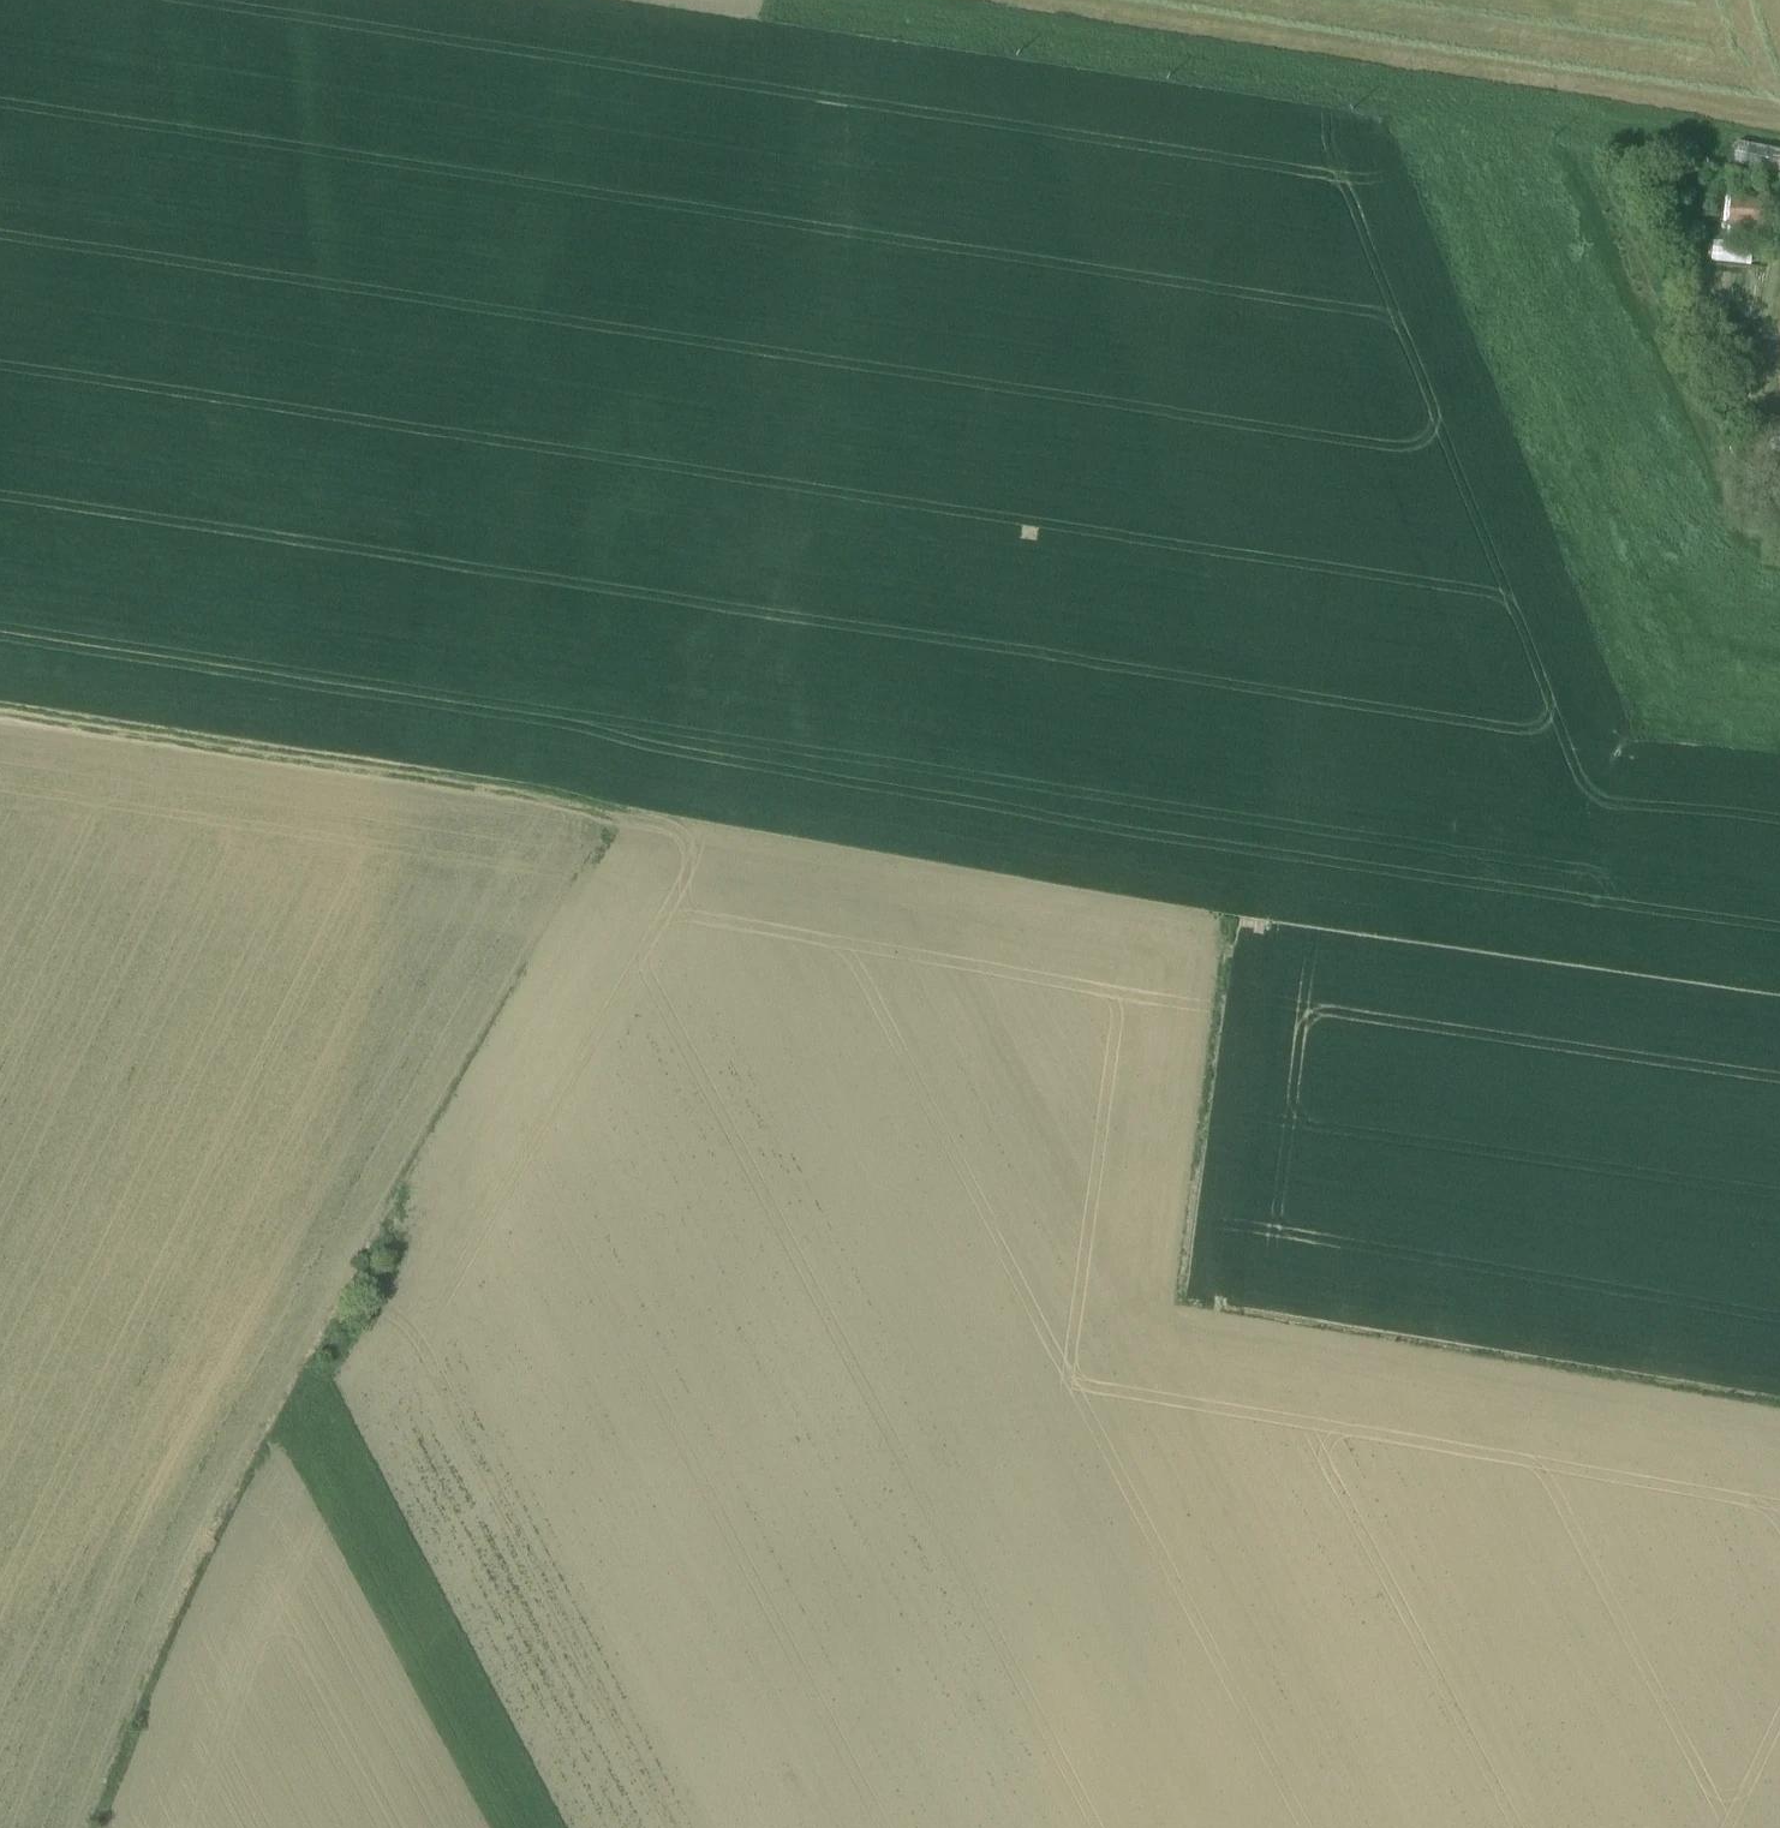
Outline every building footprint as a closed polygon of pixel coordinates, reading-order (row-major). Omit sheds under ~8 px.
[(1770,198),(1732,194),(1729,229),(1766,232),(1770,198)] [(1712,263),(1752,264),(1753,241),(1712,239),(1712,263)]
